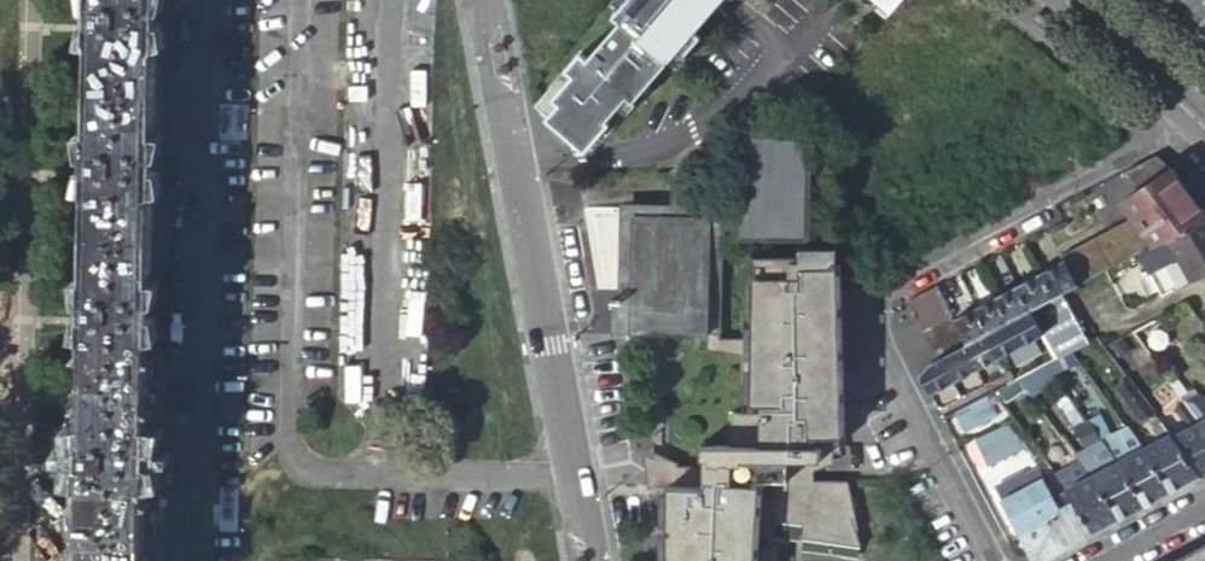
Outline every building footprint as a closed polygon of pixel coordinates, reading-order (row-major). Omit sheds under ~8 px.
[(158,0),(91,0),(78,560),(144,560),(158,0)] [(608,20),(615,27),(583,64),(576,57),(532,108),(538,114),(541,110),(562,128),(560,132),(583,152),(596,137),(593,135),(625,97),(630,101),(631,102),(714,8),(725,17),(740,0),(625,0),(608,20)] [(902,0),(876,0),(873,4),(878,8),(875,12),(885,20),(902,0)] [(1198,23),(1204,15),(1204,0),(1172,0),(1198,23)] [(1198,23),(1195,26),(1204,36),(1204,15),(1198,23)] [(593,135),(596,137),(599,140),(614,124),(612,122),(630,101),(625,97),(593,135)] [(706,334),(717,333),(719,238),(803,239),(806,140),(740,138),(738,200),(685,199),(686,174),(672,174),(672,209),(672,219),(708,220),(706,334)] [(1138,188),(1123,202),(1132,216),(1152,244),(1204,217),(1204,215),(1188,191),(1168,163),(1154,151),(1122,169),(1138,188)] [(622,208),(620,300),(630,300),(632,219),(672,219),(672,209),(622,208)] [(1076,246),(1092,277),(1137,253),(1152,244),(1132,216),(1076,246)] [(1152,244),(1137,253),(1161,295),(1204,270),(1204,217),(1152,244)] [(608,333),(706,335),(706,334),(708,220),(672,219),(632,219),(630,300),(620,300),(609,300),(608,333)] [(1062,261),(1039,273),(1052,298),(1062,293),(1092,277),(1076,246),(1061,254),(1064,260),(1062,261)] [(847,538),(842,521),(846,521),(841,491),(833,491),(833,485),(805,484),(805,464),(824,464),(824,441),(834,441),(834,272),(796,272),(796,252),(749,252),(749,334),(717,333),(717,348),(706,348),(706,351),(739,354),(738,410),(730,411),(729,445),(699,446),(699,459),(701,459),(701,466),(651,465),(651,482),(668,483),(668,487),(663,488),(663,560),(748,560),(749,484),(745,484),(745,479),(765,479),(765,517),(791,518),(791,537),(847,538)] [(1039,273),(1015,285),(1029,310),(1052,298),(1039,273)] [(945,300),(937,285),(906,302),(913,316),(945,300)] [(1015,285),(994,296),(1008,321),(1029,310),(1015,285)] [(1052,298),(1029,310),(1038,326),(1071,308),(1062,293),(1052,298)] [(994,296),(974,306),(987,332),(1008,321),(994,296)] [(953,315),(945,300),(913,316),(922,332),(953,315)] [(974,306),(954,317),(959,330),(964,344),(984,333),(987,332),(974,306)] [(1079,324),(1071,308),(1038,326),(1042,333),(1047,342),(1079,324)] [(987,332),(984,333),(997,357),(1042,333),(1038,326),(1029,310),(1008,321),(987,332)] [(959,330),(954,317),(953,315),(922,332),(929,346),(959,330)] [(1089,341),(1079,324),(1047,342),(1056,358),(1071,350),(1089,341)] [(964,344),(959,330),(929,346),(936,359),(941,357),(963,345),(964,344)] [(984,333),(964,344),(963,345),(975,369),(997,357),(984,333)] [(975,369),(963,345),(941,357),(953,380),(975,369)] [(922,370),(919,374),(929,393),(953,380),(941,357),(936,359),(928,363),(922,370)] [(1152,411),(1127,376),(1116,385),(1141,419),(1152,411)] [(1204,397),(1204,403),(1195,391),(1183,400),(1204,430),(1204,397)] [(984,396),(953,413),(963,432),(994,415),(984,396)] [(1183,400),(1174,406),(1189,427),(1171,437),(1200,476),(1204,473),(1204,430),(1183,400)] [(1094,405),(1082,414),(1101,439),(1114,432),(1094,405)] [(1109,465),(1091,474),(1102,495),(1104,494),(1118,519),(1145,505),(1131,479),(1128,481),(1117,460),(1101,439),(1082,414),(1072,421),(1083,442),(1085,446),(1086,448),(1098,462),(1106,458),(1109,465)] [(1006,418),(969,438),(983,464),(1020,445),(1006,418)] [(1161,438),(1142,447),(1153,468),(1155,467),(1169,492),(1200,476),(1171,437),(1161,423),(1153,428),(1161,438)] [(1153,468),(1142,447),(1117,460),(1128,481),(1131,479),(1145,505),(1169,492),(1155,467),(1153,468)] [(1001,498),(1020,535),(1051,519),(1050,516),(1055,513),(1053,511),(1057,509),(1036,467),(1023,474),(1028,484),(1001,498)] [(1021,470),(994,484),(1001,498),(1028,484),(1023,474),(1021,470)] [(1091,474),(1067,487),(1074,500),(1077,507),(1080,506),(1094,532),(1118,519),(1104,494),(1102,495),(1091,474)] [(1094,532),(1080,506),(1077,507),(1074,500),(1064,505),(1057,509),(1053,511),(1055,513),(1050,516),(1051,519),(1020,535),(1034,560),(1039,560),(1094,532)] [(803,544),(803,557),(860,559),(860,546),(803,544)] [(1174,560),(1204,560),(1204,544),(1174,560)]
